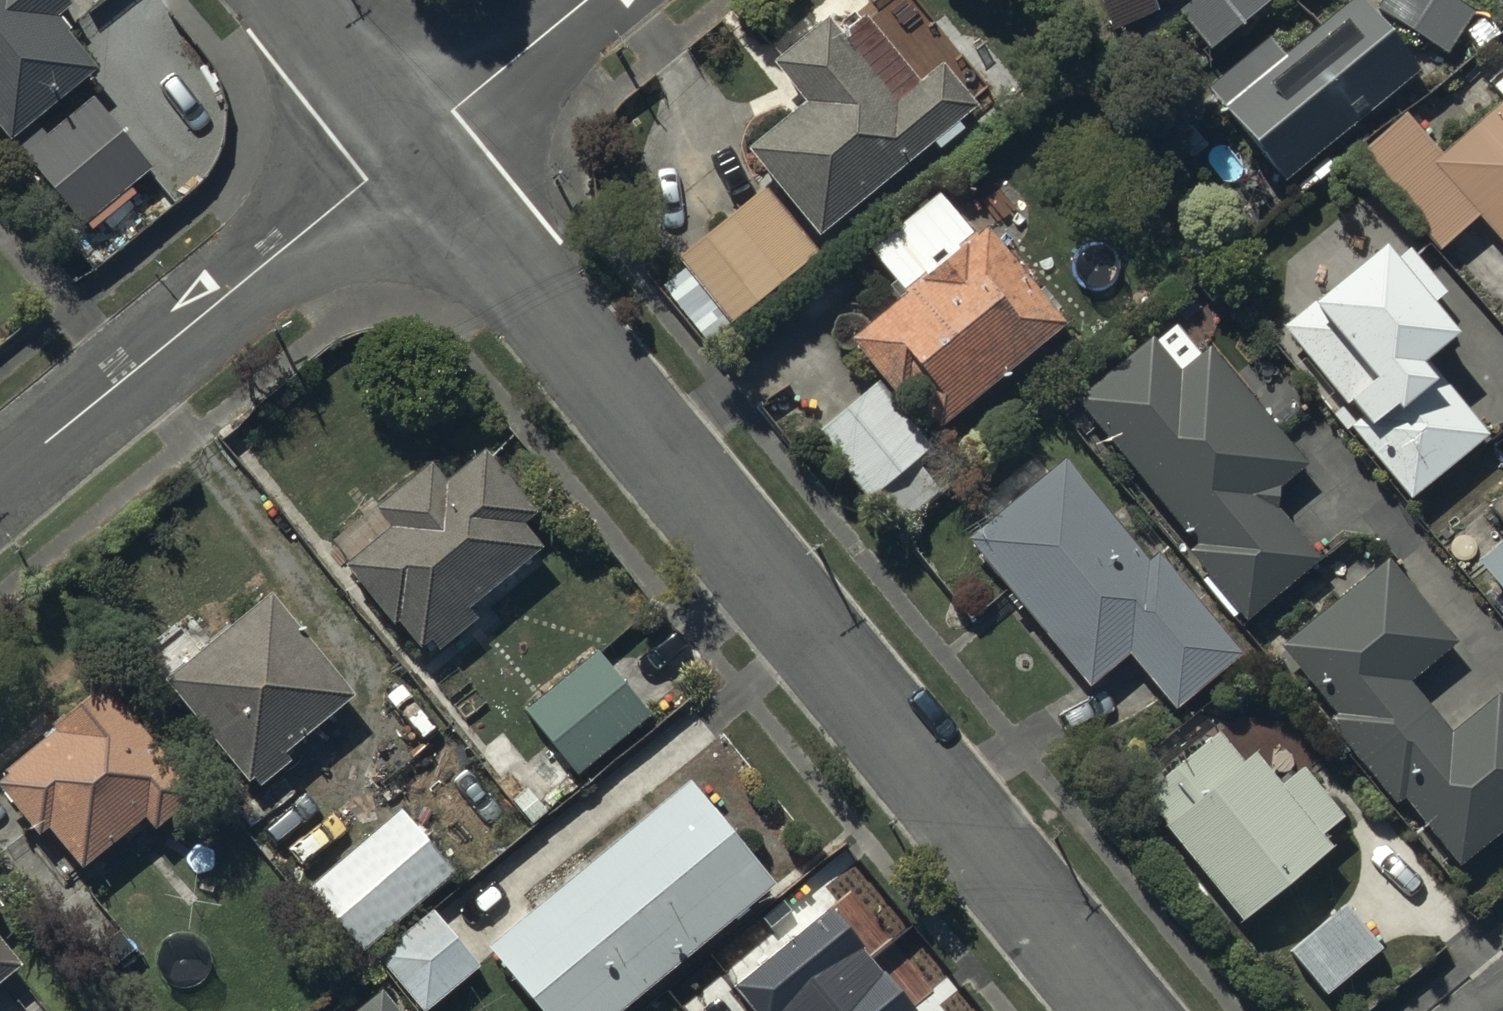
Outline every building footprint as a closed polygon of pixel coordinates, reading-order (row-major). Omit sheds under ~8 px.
[(6,138),(95,66),(52,13),(67,1),(66,0),(0,0),(0,130),(6,138)] [(1111,26),(1156,6),(1153,0),(1099,0),(1111,26)] [(1177,10),(1208,48),(1269,0),(1189,0),(1177,10)] [(1207,83),(1282,180),(1420,73),(1363,0),(1350,0),(1282,52),(1269,35),(1207,83)] [(1372,3),(1446,51),(1472,10),(1456,0),(1374,0),(1372,3)] [(801,99),(745,146),(818,233),(932,139),(938,146),(962,126),(955,119),(975,103),(940,61),(918,79),(864,14),(841,33),(827,16),(770,62),(801,99)] [(1491,84),(1502,96),(1440,152),(1403,111),(1352,157),(1436,251),(1476,214),(1502,244),(1502,73),(1491,84)] [(14,141),(80,225),(84,222),(89,228),(134,192),(127,183),(150,165),(94,96),(47,133),(38,122),(14,141)] [(765,184),(675,257),(683,266),(659,285),(701,336),(724,317),(730,324),(820,250),(765,184)] [(905,388),(935,425),(1061,324),(982,227),(973,235),(937,192),(866,249),(893,282),(854,314),(864,325),(846,339),(894,397),(905,388)] [(1385,244),(1282,327),(1343,401),(1328,413),(1344,433),(1350,428),(1409,500),(1489,435),(1424,355),(1455,331),(1431,302),(1445,292),(1408,247),(1396,257),(1385,244)] [(1151,336),(1074,399),(1192,543),(1184,549),(1243,622),(1320,559),(1275,504),(1280,482),(1304,463),(1208,346),(1179,369),(1151,336)] [(928,442),(871,381),(809,437),(866,499),(928,442)] [(347,559),(343,562),(392,622),(396,619),(418,646),(427,638),(436,649),(474,619),(464,607),(539,547),(521,523),(534,513),(481,447),(441,478),(427,460),(330,537),(347,559)] [(1063,457),(966,538),(1088,685),(1128,652),(1175,708),(1240,654),(1155,552),(1148,559),(1063,457)] [(1488,504),(1502,523),(1502,492),(1488,504)] [(1475,560),(1502,595),(1502,537),(1475,560)] [(1279,644),(1333,713),(1324,720),(1391,805),(1402,797),(1456,864),(1502,827),(1502,698),(1500,693),(1449,733),(1405,679),(1451,642),(1386,560),(1279,644)] [(270,592),(162,679),(245,780),(250,776),(257,786),(289,760),(282,751),(353,693),(270,592)] [(646,713),(593,650),(523,710),(566,761),(536,786),(552,806),(582,781),(575,773),(646,713)] [(0,773),(0,790),(35,833),(45,826),(78,866),(141,816),(151,828),(193,793),(99,680),(48,722),(54,729),(0,773)] [(1279,785),(1251,752),(1233,767),(1209,737),(1141,793),(1165,822),(1162,824),(1241,920),(1331,847),(1319,833),(1342,814),(1302,766),(1279,785)] [(539,1010),(619,1010),(775,885),(689,780),(485,945),(539,1010)] [(450,873),(397,810),(305,885),(358,949),(450,873)] [(859,879),(826,905),(857,945),(891,919),(859,879)] [(370,947),(422,1009),(478,963),(427,901),(370,947)] [(1345,906),(1289,950),(1337,1010),(1357,993),(1344,977),(1379,949),(1345,906)] [(20,962),(0,937),(0,979),(20,962)] [(380,987),(349,1010),(399,1010),(380,987)]
